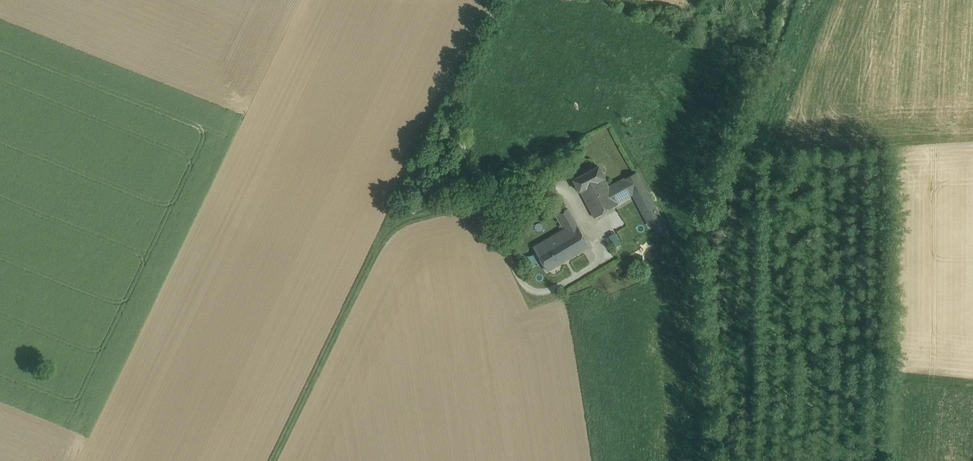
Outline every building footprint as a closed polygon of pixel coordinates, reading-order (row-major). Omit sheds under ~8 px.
[(600,166),(574,180),(580,191),(581,191),(605,178),(606,178),(600,166)] [(662,220),(637,174),(610,188),(617,200),(617,201),(633,192),(651,225),(662,220)] [(605,178),(581,191),(595,217),(619,204),(617,201),(617,200),(610,188),(605,178)] [(568,208),(556,215),(560,221),(572,214),(568,208)] [(572,214),(560,221),(564,229),(534,247),(548,271),(590,246),(572,214)] [(615,232),(609,236),(617,246),(622,243),(615,232)]
